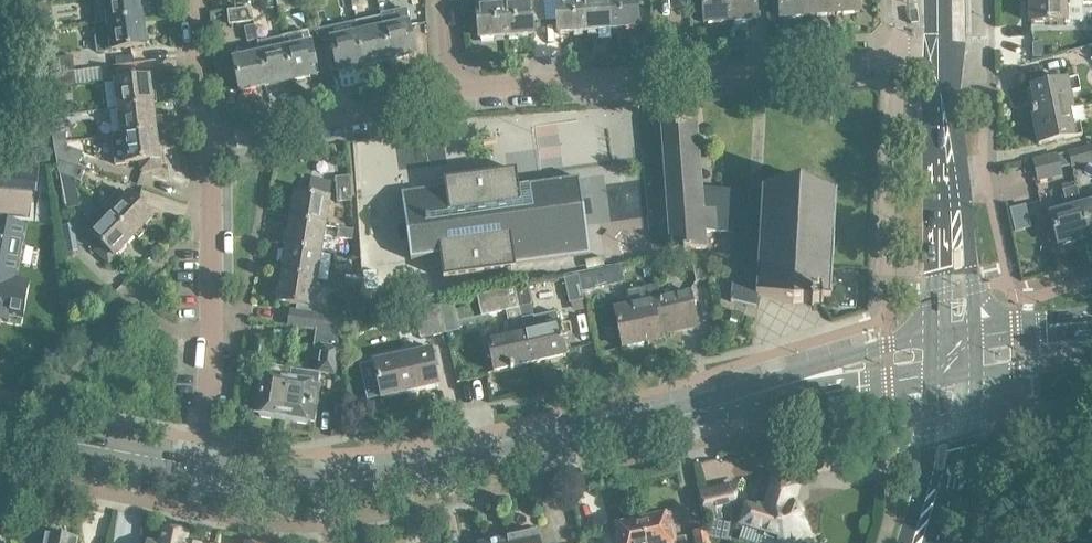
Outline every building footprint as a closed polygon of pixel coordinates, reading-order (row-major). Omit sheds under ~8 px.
[(96,25),(142,19),(141,16),(146,16),(144,3),(140,3),(139,0),(93,0),(96,25)] [(275,0),(261,0),(262,10),(276,7),(275,0)] [(298,10),(312,7),(311,0),(296,0),(298,10)] [(543,0),(504,0),(504,4),(506,37),(533,35),(533,22),(545,21),(543,0)] [(583,0),(565,0),(556,1),(558,34),(585,32),(583,0)] [(609,0),(583,0),(585,32),(612,30),(609,0)] [(637,0),(609,0),(612,30),(639,28),(637,0)] [(729,0),(702,0),(703,9),(701,9),(702,21),(703,21),(704,23),(731,22),(729,0)] [(756,0),(729,0),(731,22),(758,20),(756,0)] [(805,0),(778,0),(780,18),(807,16),(805,0)] [(832,0),(805,0),(807,16),(833,14),(832,0)] [(833,14),(860,12),(860,10),(862,10),(861,0),(832,0),(833,14)] [(1031,21),(1082,20),(1082,4),(1082,0),(1031,0),(1031,21)] [(994,2),(995,30),(1020,30),(1020,2),(994,2)] [(40,14),(53,13),(52,3),(39,4),(40,14)] [(506,37),(504,4),(476,6),(479,39),(506,37)] [(354,19),(351,6),(342,8),(345,21),(354,19)] [(250,8),(227,10),(229,25),(252,22),(250,8)] [(389,61),(383,28),(380,17),(354,22),(357,34),(364,66),(389,61)] [(142,19),(96,25),(94,25),(97,52),(145,46),(145,43),(149,43),(147,29),(143,30),(142,19)] [(415,55),(408,23),(383,28),(389,61),(415,55)] [(256,40),(253,26),(243,28),(246,42),(256,40)] [(308,30),(283,36),(283,37),(285,48),(285,49),(292,81),(318,76),(311,43),(308,30)] [(61,34),(47,35),(49,53),(63,51),(61,34)] [(364,66),(357,34),(331,39),(338,71),(364,66)] [(292,81),(285,49),(285,48),(283,37),(256,43),(257,48),(258,48),(266,86),(292,81)] [(266,86),(258,48),(257,48),(247,50),(248,56),(233,59),(240,92),(266,86)] [(1009,68),(1008,53),(1000,54),(1000,70),(1009,68)] [(74,57),(50,60),(51,74),(76,71),(74,57)] [(53,88),(78,85),(76,71),(51,74),(53,88)] [(115,78),(118,110),(152,106),(151,100),(156,99),(154,85),(150,86),(148,74),(115,78)] [(1036,109),(1032,110),(1033,116),(1068,109),(1073,109),(1069,93),(1081,90),(1078,78),(1032,87),(1036,109)] [(102,82),(79,81),(79,94),(101,96),(102,82)] [(118,110),(122,137),(156,133),(152,106),(118,110)] [(1068,109),(1033,116),(1039,144),(1082,135),(1080,123),(1085,121),(1082,107),(1073,109),(1068,109)] [(745,234),(742,291),(732,290),(731,300),(731,302),(756,309),(761,295),(793,304),(811,301),(812,306),(823,305),(822,300),(831,299),(832,286),(837,193),(800,183),(762,188),(762,193),(701,190),(697,126),(661,128),(671,251),(706,249),(705,233),(717,232),(717,233),(745,234)] [(53,135),(55,145),(70,143),(68,132),(53,135)] [(156,133),(122,137),(125,163),(141,161),(142,170),(160,168),(156,133)] [(71,148),(70,143),(55,145),(57,159),(80,167),(85,153),(71,148)] [(1091,161),(1091,145),(1069,151),(1073,166),(1091,161)] [(1057,154),(1034,160),(1039,180),(1062,174),(1057,154)] [(87,169),(80,167),(57,159),(60,175),(77,180),(82,182),(87,169)] [(589,254),(579,178),(518,186),(516,171),(444,180),(444,186),(401,192),(410,260),(440,256),(443,279),(516,269),(515,264),(589,254)] [(82,208),(77,180),(60,175),(67,210),(82,208)] [(350,177),(335,178),(337,202),(352,201),(350,177)] [(1065,197),(1078,193),(1075,183),(1061,186),(1065,197)] [(295,194),(291,220),(325,226),(330,191),(312,188),(311,196),(295,194)] [(144,232),(154,223),(150,220),(153,217),(128,193),(125,197),(119,190),(102,208),(109,214),(133,238),(141,229),(144,232)] [(1054,229),(1058,245),(1089,237),(1081,206),(1082,206),(1081,201),(1066,205),(1067,209),(1050,214),(1050,215),(1043,217),(1047,231),(1054,229)] [(1082,206),(1081,206),(1089,237),(1091,236),(1091,203),(1082,206)] [(102,208),(83,227),(90,233),(101,245),(95,251),(108,263),(133,238),(109,214),(102,208)] [(325,226),(291,220),(287,248),(320,253),(325,226)] [(6,321),(8,312),(23,315),(29,283),(14,280),(25,226),(0,221),(0,320),(6,321)] [(336,239),(352,241),(353,230),(338,228),(336,239)] [(320,253),(287,248),(282,275),(316,281),(320,253)] [(709,254),(691,256),(698,280),(714,277),(709,254)] [(571,302),(585,299),(580,273),(566,276),(571,302)] [(344,285),(359,287),(361,276),(346,274),(344,285)] [(297,306),(296,312),(290,311),(288,326),(333,333),(335,317),(311,314),(316,281),(282,275),(278,303),(297,306)] [(364,301),(377,301),(377,284),(363,284),(364,301)] [(630,305),(615,308),(623,348),(661,340),(660,334),(673,331),(673,330),(697,325),(691,296),(690,292),(661,298),(658,285),(628,292),(630,305)] [(531,365),(524,331),(520,308),(519,308),(517,302),(515,289),(477,297),(482,317),(506,312),(511,334),(487,339),(494,372),(531,365)] [(519,308),(520,308),(531,306),(530,299),(517,302),(519,308)] [(460,331),(454,302),(440,305),(446,334),(460,331)] [(446,334),(440,305),(415,310),(421,339),(446,334)] [(531,306),(520,308),(524,331),(531,365),(566,357),(559,324),(556,312),(533,317),(531,306)] [(265,361),(268,340),(255,338),(252,359),(265,361)] [(338,373),(342,345),(323,342),(319,370),(338,373)] [(374,362),(381,399),(438,387),(431,350),(374,362)] [(190,365),(176,365),(176,388),(191,387),(190,365)] [(284,417),(290,380),(292,369),(265,365),(263,376),(262,376),(257,413),(259,413),(261,417),(270,419),(273,415),(284,417)] [(290,380),(284,417),(295,419),(297,423),(306,424),(308,421),(315,422),(318,401),(321,385),(318,385),(319,374),(292,369),(290,380)] [(1053,467),(1070,465),(1068,450),(1051,451),(1053,467)] [(809,534),(796,508),(798,507),(794,498),(797,486),(774,479),(765,509),(757,506),(756,510),(746,506),(740,526),(780,538),(778,542),(792,542),(809,534)] [(737,485),(702,492),(710,527),(711,528),(711,531),(709,533),(710,537),(725,540),(737,485)] [(641,521),(646,542),(683,542),(682,539),(675,541),(669,515),(655,518),(652,516),(645,518),(644,521),(641,521)] [(617,542),(646,542),(641,521),(640,522),(637,520),(630,521),(628,524),(613,527),(617,542)] [(186,532),(164,528),(161,542),(184,542),(186,532)] [(708,529),(693,532),(696,542),(711,542),(710,537),(709,533),(708,529)] [(506,539),(507,542),(539,542),(537,533),(506,539)] [(47,534),(45,542),(77,542),(78,540),(47,534)]
